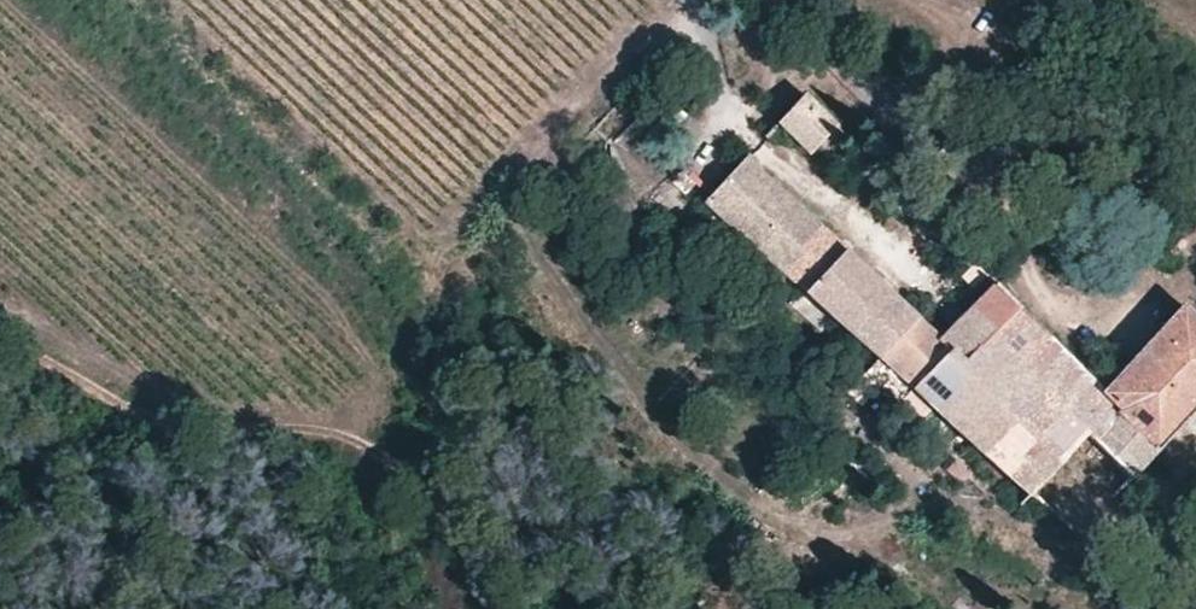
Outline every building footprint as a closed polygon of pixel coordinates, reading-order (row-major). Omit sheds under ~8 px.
[(828,126),(799,97),(771,128),(800,156),(828,126)] [(699,200),(725,224),(763,183),(737,160),(699,200)] [(763,183),(725,224),(798,291),(835,250),(763,183)] [(798,291),(844,333),(1064,540),(1195,395),(1195,329),(1173,307),(1095,391),(984,282),(931,338),(835,250),(798,291)]
